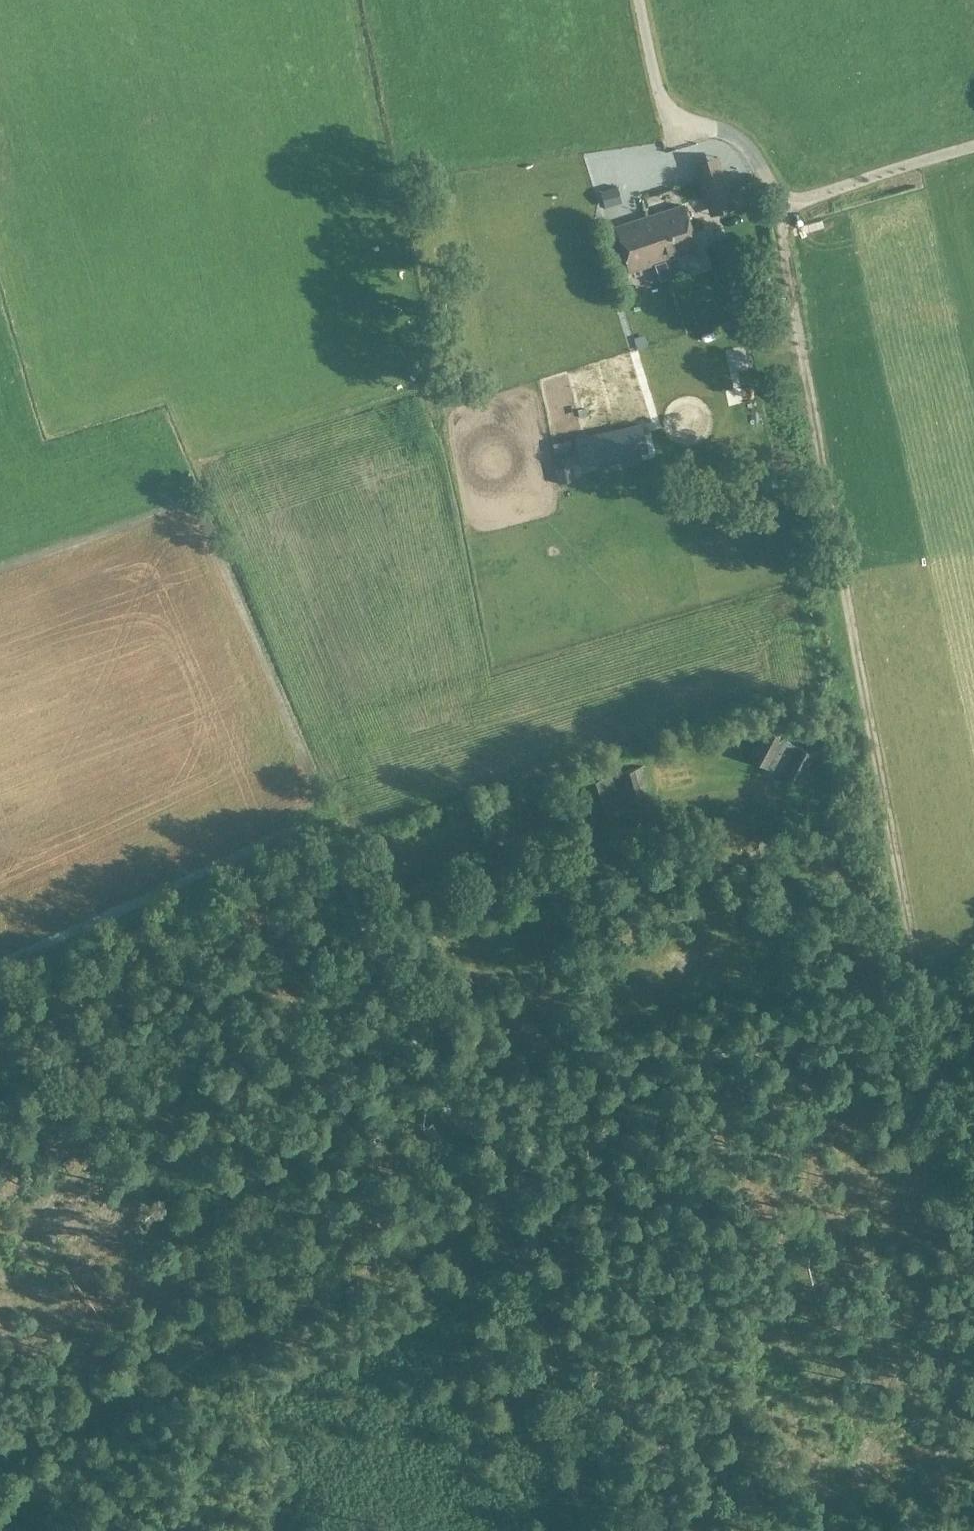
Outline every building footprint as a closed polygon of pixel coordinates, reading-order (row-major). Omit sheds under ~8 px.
[(734,208),(722,169),(718,156),(695,164),(711,215),(734,208)] [(617,187),(600,191),(604,204),(620,199),(617,187)] [(683,205),(682,206),(617,227),(631,271),(662,261),(662,260),(697,249),(683,205)] [(709,249),(718,281),(748,273),(739,241),(709,249)] [(568,404),(592,397),(588,381),(563,388),(568,404)] [(589,444),(587,437),(575,439),(581,467),(648,452),(643,432),(589,444)] [(572,481),(566,458),(554,460),(559,484),(572,481)] [(818,757),(762,728),(746,758),(802,788),(818,757)] [(652,799),(642,767),(581,785),(590,817),(652,799)] [(581,876),(606,871),(602,854),(578,859),(581,876)]
